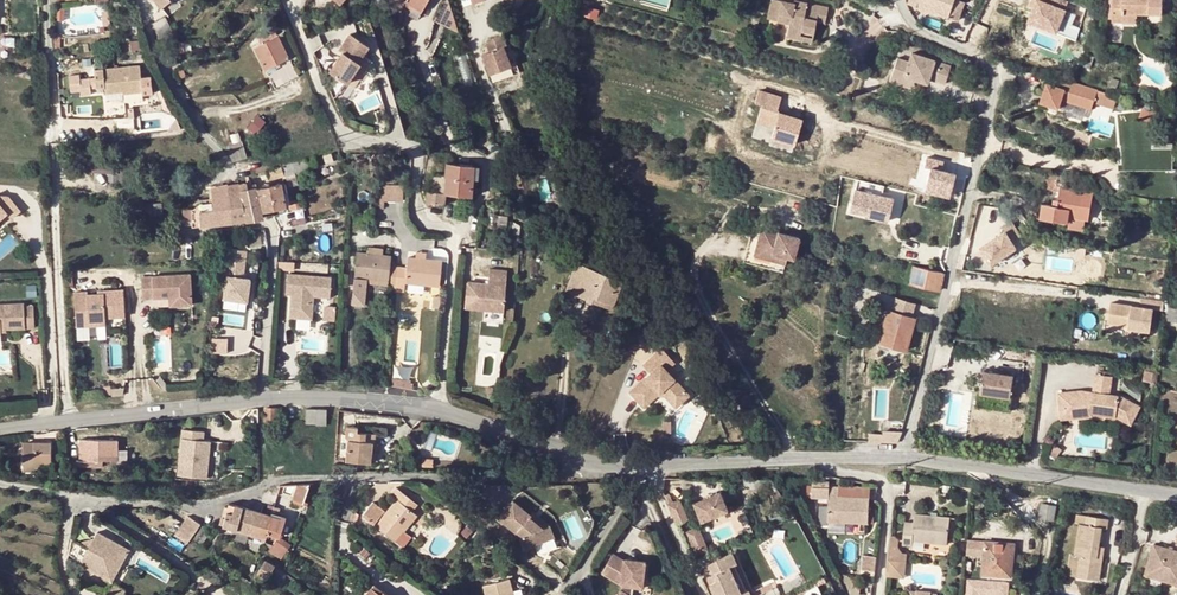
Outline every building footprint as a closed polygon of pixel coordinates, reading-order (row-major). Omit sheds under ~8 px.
[(394,11),(399,2),(396,0),(391,0),(387,6),(394,11)] [(406,0),(406,2),(415,7),(411,14),(417,18),(421,11),(427,0),(406,0)] [(434,20),(456,30),(451,10),(448,0),(443,0),(434,20)] [(787,25),(785,32),(810,39),(810,36),(815,18),(823,20),(827,6),(805,0),(770,0),(767,13),(776,16),(788,19),(787,25)] [(908,2),(915,4),(948,16),(954,0),(908,0),(908,2)] [(959,0),(954,0),(948,16),(957,19),(963,1),(959,0)] [(1030,5),(1037,7),(1045,10),(1041,19),(1070,30),(1077,13),(1067,9),(1070,0),(1032,0),(1030,5)] [(1135,19),(1159,21),(1161,0),(1122,0),(1121,3),(1111,2),(1110,26),(1121,27),(1121,18),(1135,19)] [(1041,19),(1045,10),(1037,7),(1031,22),(1068,36),(1070,30),(1041,19)] [(788,19),(776,16),(775,22),(787,25),(788,19)] [(368,44),(350,32),(339,49),(342,51),(330,71),(347,81),(360,62),(358,60),(368,44)] [(258,40),(260,44),(273,37),(271,34),(262,39),(262,38),(258,40)] [(253,47),(268,77),(284,68),(292,63),(283,46),(277,35),(273,37),(260,44),(253,47)] [(491,50),(483,54),(491,74),(512,65),(505,46),(508,45),(504,35),(487,42),(491,50)] [(181,40),(172,41),(173,52),(182,51),(181,40)] [(898,58),(892,76),(904,81),(906,76),(916,80),(927,84),(929,79),(932,71),(937,73),(934,82),(945,86),(952,67),(913,53),(910,62),(898,58)] [(268,77),(274,88),(276,87),(290,80),(299,76),(292,63),(284,68),(268,77)] [(134,65),(91,69),(93,86),(102,86),(102,91),(119,90),(119,93),(138,91),(134,65)] [(932,71),(929,79),(934,82),(937,73),(932,71)] [(904,81),(892,76),(890,81),(902,85),(913,89),(916,80),(906,76),(904,81)] [(1057,84),(1047,81),(1042,99),(1060,106),(1062,97),(1093,107),(1094,101),(1098,90),(1072,80),(1060,76),(1057,84)] [(1118,96),(1098,90),(1094,101),(1114,107),(1118,96)] [(784,99),(761,92),(758,104),(765,106),(760,122),(778,127),(775,138),(798,145),(805,120),(783,114),(781,110),(784,99)] [(1144,104),(1140,115),(1154,119),(1158,109),(1144,104)] [(254,137),(247,139),(249,145),(256,142),(254,137)] [(224,146),(231,161),(246,157),(242,141),(224,146)] [(918,189),(951,195),(956,170),(943,168),(945,159),(924,155),(918,189)] [(281,166),(284,175),(310,167),(307,158),(292,162),(281,166)] [(457,194),(460,194),(471,195),(474,164),(457,163),(446,162),(445,176),(446,176),(458,177),(457,194)] [(281,166),(266,171),(268,180),(282,176),(284,175),(281,166)] [(117,172),(108,172),(108,181),(117,181),(117,172)] [(117,172),(117,181),(128,182),(128,173),(117,172)] [(1071,216),(1084,218),(1088,219),(1092,192),(1077,189),(1069,188),(1071,176),(1049,172),(1046,188),(1060,190),(1058,200),(1054,199),(1053,206),(1043,204),(1041,217),(1070,222),(1071,216)] [(297,175),(283,180),(284,183),(286,188),(300,183),(297,175)] [(444,192),(446,176),(445,176),(433,175),(432,190),(427,190),(426,201),(444,203),(445,194),(444,193),(444,192)] [(451,193),(457,194),(458,177),(446,176),(444,192),(444,193),(451,193)] [(1069,188),(1077,189),(1079,177),(1071,176),(1069,188)] [(538,182),(543,201),(552,198),(547,180),(538,182)] [(261,211),(256,189),(247,191),(246,183),(240,184),(242,193),(242,197),(247,219),(263,217),(261,211)] [(866,213),(866,215),(887,221),(892,199),(880,196),(882,187),(857,183),(850,209),(866,213)] [(227,187),(229,196),(242,193),(240,184),(227,187)] [(270,186),(256,189),(261,211),(277,208),(285,206),(280,184),(270,186)] [(382,184),(382,201),(404,201),(404,184),(382,184)] [(193,227),(233,221),(229,196),(227,187),(227,186),(211,189),(212,199),(214,209),(200,210),(200,209),(183,209),(182,224),(192,224),(193,225),(193,227)] [(233,221),(247,219),(242,197),(242,193),(229,196),(233,221)] [(1,214),(6,218),(15,210),(3,197),(1,197),(0,198),(0,215),(1,214)] [(143,204),(144,210),(144,215),(162,214),(162,208),(165,208),(168,207),(170,205),(169,199),(160,200),(160,203),(143,204)] [(199,204),(200,209),(200,210),(214,209),(212,199),(209,199),(209,202),(199,204)] [(301,199),(289,202),(291,211),(303,207),(301,199)] [(143,202),(134,202),(134,209),(136,210),(144,210),(143,204),(143,202)] [(951,211),(959,213),(960,206),(953,204),(951,211)] [(261,211),(263,217),(269,216),(278,215),(277,208),(261,211)] [(498,215),(498,223),(506,224),(507,215),(498,215)] [(1071,216),(1070,222),(1069,227),(1083,229),(1084,218),(1071,216)] [(294,219),(295,225),(305,223),(304,217),(294,219)] [(1009,234),(983,247),(992,265),(1019,251),(1015,245),(1024,240),(1016,223),(1006,228),(1009,234)] [(790,256),(797,235),(759,224),(756,235),(747,233),(740,257),(779,269),(784,254),(790,256)] [(244,261),(243,251),(242,238),(234,239),(234,246),(230,247),(232,262),(244,261)] [(391,256),(383,255),(368,253),(367,253),(356,252),(354,277),(352,303),(364,305),(366,283),(366,278),(388,280),(388,285),(387,290),(396,291),(398,266),(390,266),(391,256)] [(441,261),(424,259),(417,258),(408,257),(407,267),(398,266),(396,291),(404,292),(405,287),(405,282),(430,285),(439,286),(441,261)] [(292,271),(294,264),(281,260),(279,267),(292,271)] [(580,290),(614,303),(623,280),(577,263),(569,284),(567,290),(578,294),(580,290)] [(913,266),(910,283),(940,290),(943,271),(913,266)] [(506,269),(489,267),(488,278),(493,278),(493,282),(487,281),(466,279),(465,305),(503,307),(506,269)] [(178,275),(141,277),(142,299),(157,298),(163,297),(163,306),(179,305),(178,275)] [(223,276),(223,299),(250,299),(250,275),(223,276)] [(333,278),(288,275),(287,291),(291,292),(292,295),(292,296),(291,318),(313,320),(314,305),(311,301),(314,296),(332,298),(333,278)] [(86,292),(73,292),(75,326),(105,325),(104,317),(124,316),(122,290),(97,291),(97,294),(86,295),(86,292)] [(580,290),(578,294),(612,307),(614,303),(580,290)] [(897,296),(893,310),(911,315),(915,302),(897,296)] [(1162,308),(1163,300),(1140,297),(1139,305),(1110,300),(1107,320),(1128,323),(1128,326),(1138,327),(1149,329),(1152,307),(1162,308)] [(224,299),(223,307),(246,309),(246,302),(224,299)] [(7,329),(11,329),(33,327),(32,305),(23,305),(22,303),(0,304),(0,335),(1,335),(1,332),(1,329),(7,329)] [(1176,322),(1176,310),(1167,307),(1164,318),(1173,321),(1176,322)] [(879,343),(905,351),(914,316),(911,315),(893,310),(889,309),(879,343)] [(850,331),(839,326),(836,333),(847,338),(850,331)] [(214,337),(212,352),(227,354),(229,338),(214,337)] [(658,343),(640,361),(646,369),(626,389),(639,403),(653,391),(661,391),(672,403),(686,390),(663,365),(671,357),(658,343)] [(1015,375),(984,370),(981,391),(1011,396),(1015,375)] [(1078,389),(1058,391),(1060,405),(1078,403),(1079,415),(1091,414),(1091,411),(1115,415),(1130,423),(1140,406),(1121,395),(1109,393),(1112,375),(1096,373),(1094,392),(1094,394),(1081,390),(1080,389),(1078,389)] [(1078,403),(1060,405),(1062,418),(1079,415),(1078,403)] [(276,424),(276,406),(265,406),(265,424),(276,424)] [(305,408),(306,414),(306,423),(316,423),(315,408),(305,408)] [(315,408),(316,423),(316,426),(327,426),(326,408),(315,408)] [(203,428),(182,425),(177,463),(207,466),(211,436),(202,435),(203,428)] [(369,463),(369,450),(370,441),(375,441),(375,433),(358,431),(358,426),(346,425),(345,434),(349,440),(348,447),(346,461),(369,463)] [(92,439),(80,439),(80,460),(75,460),(75,465),(80,465),(80,466),(102,467),(102,461),(92,460),(92,439)] [(49,443),(34,443),(34,462),(42,462),(42,468),(53,467),(53,459),(49,459),(49,443)] [(304,501),(310,482),(297,485),(293,498),(304,501)] [(346,489),(338,487),(335,499),(343,501),(346,489)] [(417,514),(412,510),(404,504),(410,498),(395,487),(390,493),(396,498),(375,525),(403,547),(411,535),(404,530),(417,514)] [(811,496),(827,496),(827,487),(811,487),(811,496)] [(719,488),(692,501),(701,519),(728,507),(719,488)] [(869,497),(827,496),(826,521),(868,522),(869,497)] [(417,503),(410,498),(404,504),(412,510),(417,503)] [(667,504),(676,524),(687,519),(678,499),(667,504)] [(521,533),(519,535),(523,546),(547,538),(543,524),(540,525),(539,526),(527,516),(529,513),(519,505),(517,507),(510,501),(497,517),(509,527),(510,525),(516,530),(516,529),(521,533)] [(223,525),(251,533),(258,512),(228,503),(223,525)] [(1054,505),(1041,503),(1039,517),(1052,519),(1054,505)] [(352,511),(349,522),(356,524),(358,513),(352,511)] [(271,516),(258,512),(251,533),(259,536),(258,539),(265,541),(267,531),(271,516)] [(950,515),(914,512),(913,520),(904,520),(902,544),(912,544),(912,540),(946,543),(950,515)] [(543,524),(529,513),(527,516),(539,526),(540,525),(543,524)] [(187,543),(200,523),(188,514),(175,534),(187,543)] [(1097,557),(1098,546),(1101,526),(1106,527),(1107,518),(1084,515),(1083,522),(1078,522),(1074,554),(1078,554),(1075,575),(1099,578),(1102,558),(1097,557)] [(271,516),(267,531),(279,535),(283,520),(271,516)] [(201,546),(211,530),(202,523),(191,540),(201,546)] [(552,536),(547,523),(543,524),(547,538),(552,536)] [(510,525),(509,527),(519,535),(521,533),(516,529),(516,530),(510,525)] [(693,527),(680,533),(691,556),(703,551),(702,547),(693,527)] [(67,553),(79,560),(77,563),(109,582),(127,550),(96,532),(86,547),(71,537),(67,553)] [(291,543),(279,535),(268,551),(281,559),(291,543)] [(893,536),(890,535),(887,568),(886,575),(899,576),(900,556),(897,548),(897,541),(896,538),(893,536)] [(555,538),(536,545),(540,553),(558,546),(555,538)] [(965,554),(983,556),(984,540),(966,538),(966,544),(965,554)] [(984,540),(983,556),(982,572),(1010,575),(1013,543),(984,540)] [(1149,542),(1141,569),(1158,575),(1157,579),(1176,585),(1176,583),(1176,551),(1149,542)] [(706,562),(711,572),(708,578),(716,594),(754,594),(756,594),(734,549),(730,550),(706,562)] [(875,567),(876,552),(864,551),(863,566),(871,567),(871,571),(875,572),(875,567)] [(613,552),(602,571),(622,582),(621,590),(618,594),(634,594),(635,585),(644,586),(647,559),(626,556),(625,558),(613,552)] [(277,584),(284,571),(265,560),(258,573),(264,576),(271,580),(277,584)] [(1140,573),(1157,579),(1158,575),(1141,569),(1140,573)] [(290,576),(284,571),(277,584),(283,588),(290,576)] [(264,576),(261,581),(268,585),(271,580),(264,576)] [(482,585),(485,594),(514,594),(509,577),(482,585)] [(111,581),(107,589),(116,594),(120,594),(124,589),(111,581)] [(374,584),(371,587),(380,594),(383,591),(374,584)] [(383,591),(380,594),(371,587),(365,594),(388,594),(383,591)]
